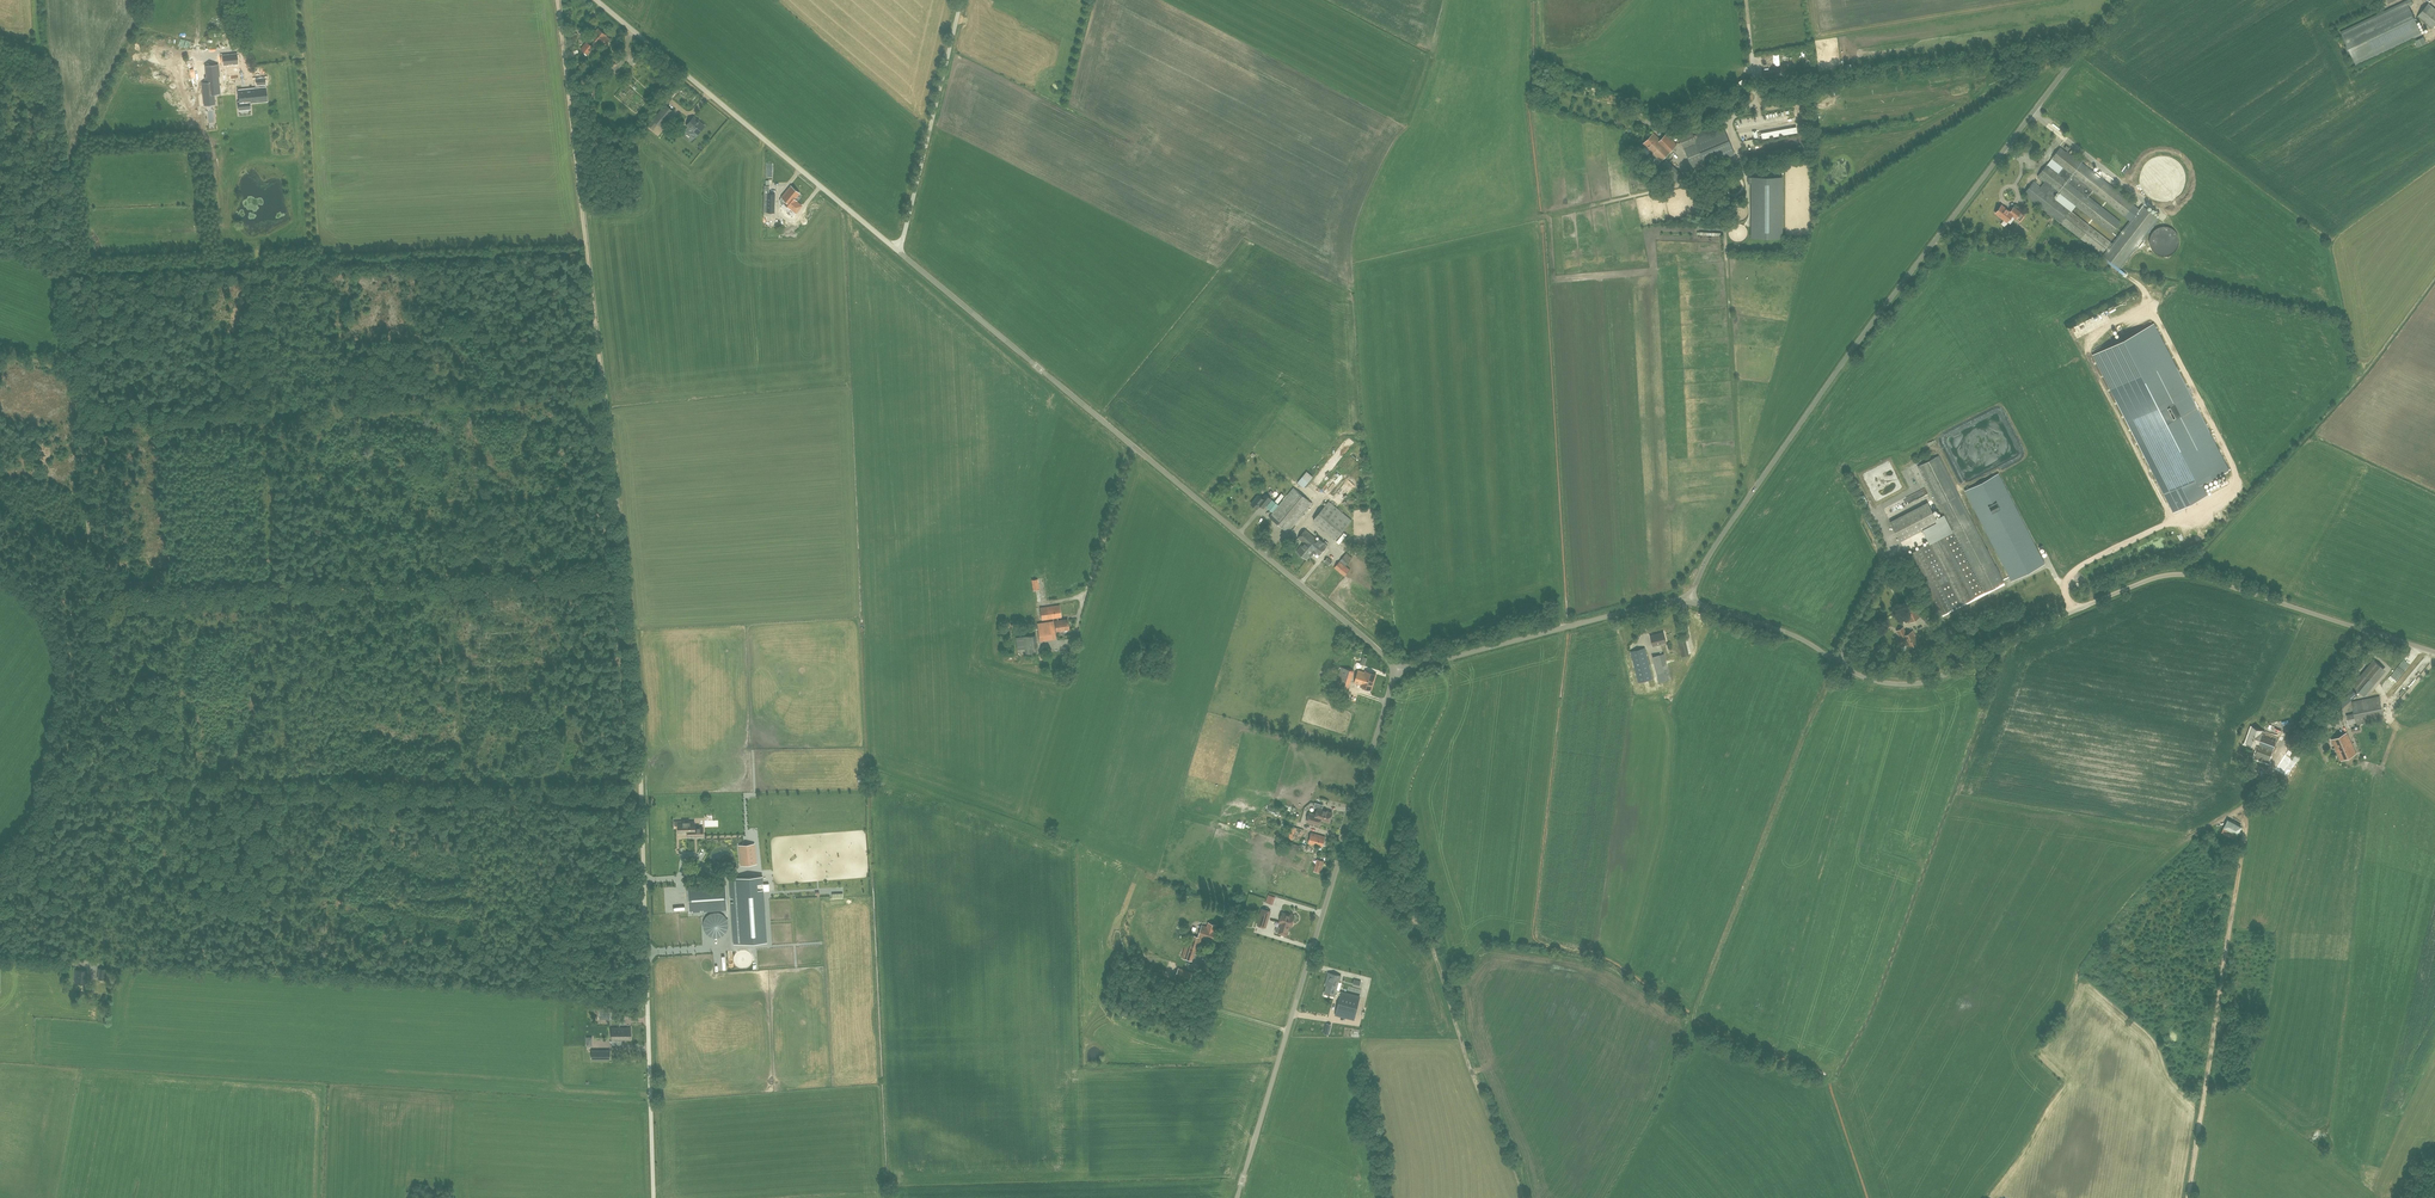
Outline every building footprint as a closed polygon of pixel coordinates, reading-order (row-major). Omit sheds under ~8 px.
[(2413,4),(2411,0),(2408,0),(2340,32),(2356,65),(2422,34),(2409,6),(2413,4)] [(2421,12),(2434,39),(2434,6),(2421,12)] [(600,44),(600,43),(604,46),(610,39),(606,36),(607,35),(598,28),(591,37),(600,44)] [(2425,37),(2416,41),(2419,47),(2428,43),(2425,37)] [(588,54),(594,47),(587,41),(581,49),(588,54)] [(232,64),(238,63),(237,54),(222,55),(223,65),(229,64),(229,63),(232,63),(232,64)] [(192,61),(181,62),(182,69),(193,68),(192,61)] [(205,105),(215,104),(214,94),(219,93),(217,77),(219,76),(218,65),(206,66),(207,77),(205,77),(206,83),(202,83),(205,105)] [(193,69),(182,70),(183,78),(194,77),(193,69)] [(631,110),(644,100),(635,88),(640,84),(637,79),(630,85),(633,89),(628,93),(625,89),(619,94),(631,110)] [(1587,93),(1595,95),(1597,88),(1589,86),(1587,93)] [(251,109),(250,103),(267,101),(266,87),(239,90),(240,102),(238,102),(239,110),(251,109)] [(665,104),(653,119),(662,125),(674,111),(665,104)] [(1648,114),(1653,119),(1657,115),(1652,110),(1648,114)] [(694,138),(697,134),(704,126),(693,117),(686,125),(688,127),(690,128),(687,132),(694,138)] [(2049,123),(2047,126),(2054,132),(2057,129),(2049,123)] [(1695,139),(1694,135),(1692,131),(1679,136),(1692,169),(1705,164),(1706,167),(1734,156),(1724,128),(1695,139)] [(2058,130),(2055,133),(2063,139),(2065,137),(2058,130)] [(1654,133),(1643,144),(1660,161),(1677,145),(1666,134),(1660,140),(1654,133)] [(2092,191),(2124,216),(2132,205),(2060,148),(2051,159),(2065,170),(2060,176),(2046,165),(2037,176),(2044,182),(2040,187),(2033,182),(2023,194),(2100,254),(2109,242),(2052,197),(2056,191),(2110,234),(2120,222),(2119,222),(2120,221),(2088,196),(2092,191)] [(209,159),(208,150),(199,151),(200,160),(209,159)] [(1668,163),(1661,169),(1675,183),(1682,176),(1668,163)] [(1752,183),(1752,238),(1782,238),(1782,177),(1752,177),(1748,177),(1748,183),(1752,183)] [(797,200),(795,199),(800,193),(791,186),(782,197),(786,201),(784,203),(786,204),(783,207),(783,209),(785,211),(787,211),(790,208),(797,200)] [(2009,212),(2001,205),(1995,213),(2006,222),(2011,215),(2015,218),(2014,220),(2018,223),(2024,216),(2013,207),(2009,212)] [(2141,206),(2130,220),(2102,256),(2118,268),(2157,218),(2141,206)] [(2178,247),(2178,243),(2178,238),(2176,234),(2173,230),(2168,228),(2164,227),(2159,227),(2155,230),(2151,233),(2149,237),(2148,242),(2149,244),(2149,246),(2151,250),(2154,253),(2157,255),(2161,257),(2165,257),(2169,256),(2173,254),(2176,250),(2178,247)] [(2153,325),(2095,355),(2174,509),(2204,494),(2199,483),(2226,469),(2153,325)] [(1979,414),(2025,504),(2058,487),(2012,397),(1979,414)] [(1937,455),(1984,545),(2020,526),(1966,420),(1929,439),(1937,455)] [(1938,616),(1960,605),(1983,593),(1990,608),(2011,597),(1984,545),(1937,455),(1917,465),(1951,531),(1907,554),(1932,603),(1931,604),(1931,603),(1929,603),(1927,604),(1927,605),(1928,606),(1927,606),(1932,615),(1937,612),(1938,616)] [(1308,472),(1299,483),(1306,488),(1315,477),(1308,472)] [(1294,488),(1279,505),(1273,500),(1267,507),(1273,512),(1269,517),(1288,532),(1312,503),(1294,488)] [(1284,493),(1277,501),(1280,504),(1286,496),(1284,493)] [(1259,495),(1251,504),(1253,505),(1254,507),(1255,508),(1257,508),(1257,509),(1261,505),(1264,508),(1271,499),(1266,494),(1263,498),(1259,495)] [(1329,501),(1314,520),(1337,539),(1352,520),(1329,501)] [(1938,523),(1928,503),(1889,520),(1900,540),(1938,523)] [(1304,556),(1304,557),(1308,552),(1306,551),(1308,548),(1310,550),(1313,546),(1318,549),(1323,542),(1319,539),(1318,540),(1305,529),(1298,538),(1304,542),(1297,551),(1300,553),(1300,554),(1303,557),(1304,556)] [(1308,552),(1304,557),(1307,559),(1310,556),(1311,557),(1314,553),(1315,552),(1319,555),(1328,546),(1323,542),(1318,549),(1313,546),(1310,550),(1308,548),(1306,551),(1308,552)] [(1353,545),(1349,550),(1355,555),(1359,550),(1353,545)] [(1346,553),(1334,568),(1345,576),(1350,569),(1346,566),(1352,558),(1346,553)] [(1328,557),(1324,561),(1329,566),(1333,561),(1328,557)] [(1910,622),(1923,616),(1916,602),(1903,609),(1910,622)] [(1040,608),(1042,620),(1061,617),(1059,605),(1040,608)] [(1068,619),(1062,620),(1055,621),(1057,631),(1069,629),(1068,619)] [(1037,624),(1040,641),(1056,638),(1053,621),(1037,624)] [(1883,624),(1886,631),(1892,628),(1890,622),(1883,624)] [(1897,631),(1900,638),(1899,639),(1902,644),(1906,642),(1909,647),(1919,642),(1916,637),(1914,635),(1915,635),(1913,631),(1907,634),(1903,627),(1897,631)] [(1653,646),(1666,642),(1664,632),(1658,634),(1658,635),(1651,636),(1653,646)] [(1035,635),(1023,637),(1016,638),(1018,650),(1037,647),(1035,635)] [(1682,656),(1689,655),(1685,638),(1678,640),(1682,656)] [(1645,648),(1631,651),(1639,682),(1652,678),(1645,648)] [(1659,682),(1670,679),(1664,654),(1653,656),(1659,682)] [(2413,675),(2419,680),(2433,662),(2426,657),(2413,675)] [(2362,693),(2383,668),(2374,660),(2352,685),(2362,693)] [(1341,667),(1338,677),(1339,678),(1337,686),(1340,687),(1338,695),(1345,697),(1354,671),(1341,667)] [(1359,671),(1355,683),(1361,685),(1361,686),(1372,690),(1376,674),(1367,672),(1367,673),(1365,673),(1359,671)] [(2401,686),(2403,688),(2405,685),(2409,689),(2417,680),(2412,675),(2401,686)] [(2357,694),(2351,687),(2333,704),(2339,711),(2357,694)] [(2348,726),(2384,719),(2379,696),(2351,702),(2354,713),(2346,715),(2348,726)] [(2360,726),(2352,729),(2354,734),(2362,732),(2360,726)] [(2268,763),(2278,737),(2262,731),(2253,727),(2246,743),(2255,746),(2258,747),(2254,758),(2268,763)] [(2351,742),(2350,743),(2349,741),(2351,740),(2347,733),(2332,740),(2341,760),(2357,753),(2351,742)] [(2284,781),(2286,778),(2305,749),(2299,745),(2290,758),(2284,754),(2274,769),(2277,772),(2275,776),(2284,781)] [(1318,808),(1317,812),(1316,815),(1310,813),(1307,821),(1320,825),(1321,819),(1330,822),(1332,812),(1318,808)] [(2224,828),(2221,833),(2235,840),(2237,835),(2238,835),(2242,827),(2228,819),(2223,828),(2224,828)] [(703,837),(703,832),(703,827),(695,828),(695,822),(683,822),(683,821),(675,822),(675,827),(676,827),(679,827),(679,834),(688,833),(688,837),(703,837)] [(1301,841),(1304,829),(1292,826),(1289,838),(1301,841)] [(1308,843),(1322,847),(1325,837),(1311,833),(1308,843)] [(742,865),(757,863),(755,843),(740,845),(742,865)] [(698,858),(704,861),(708,852),(702,849),(698,858)] [(1321,873),(1324,861),(1317,859),(1314,871),(1321,873)] [(763,876),(730,879),(731,899),(734,898),(734,902),(731,902),(734,944),(767,941),(764,891),(770,891),(769,883),(763,884),(763,876)] [(688,887),(690,912),(727,910),(725,884),(688,887)] [(1269,895),(1268,903),(1276,904),(1277,897),(1269,895)] [(1266,927),(1271,911),(1263,908),(1258,924),(1266,927)] [(1287,935),(1290,925),(1292,926),(1293,922),(1294,921),(1295,918),(1294,917),(1295,916),(1283,912),(1280,922),(1282,923),(1280,927),(1277,926),(1275,931),(1279,932),(1279,933),(1287,935)] [(728,928),(728,925),(728,922),(727,919),(725,917),(722,915),(719,913),(715,913),(712,913),(710,915),(707,916),(705,919),(704,922),(704,925),(704,929),(705,932),(707,934),(710,936),(712,937),(715,937),(719,937),(722,936),(725,934),(727,931),(728,928)] [(1202,925),(1199,936),(1195,935),(1193,941),(1188,939),(1183,954),(1192,957),(1194,953),(1198,944),(1200,945),(1202,937),(1212,940),(1216,930),(1216,929),(1217,925),(1209,922),(1207,927),(1202,925)] [(1190,980),(1192,973),(1180,969),(1179,968),(1176,975),(1178,976),(1190,980)] [(87,984),(88,970),(75,969),(74,983),(87,984)] [(110,979),(110,973),(105,973),(105,969),(99,969),(99,979),(110,979)] [(1327,983),(1325,993),(1334,996),(1333,998),(1339,999),(1335,1015),(1354,1020),(1360,996),(1341,992),(1336,991),(1337,986),(1338,981),(1340,981),(1341,976),(1329,973),(1326,983),(1327,983)] [(611,1019),(611,1010),(599,1010),(599,1019),(611,1019)] [(620,1044),(620,1040),(631,1040),(631,1027),(612,1028),(612,1040),(614,1040),(614,1044),(612,1044),(620,1044)] [(596,1038),(596,1050),(606,1050),(606,1038),(596,1038)] [(600,1059),(610,1059),(610,1051),(600,1051),(592,1051),(592,1059),(600,1059)]
